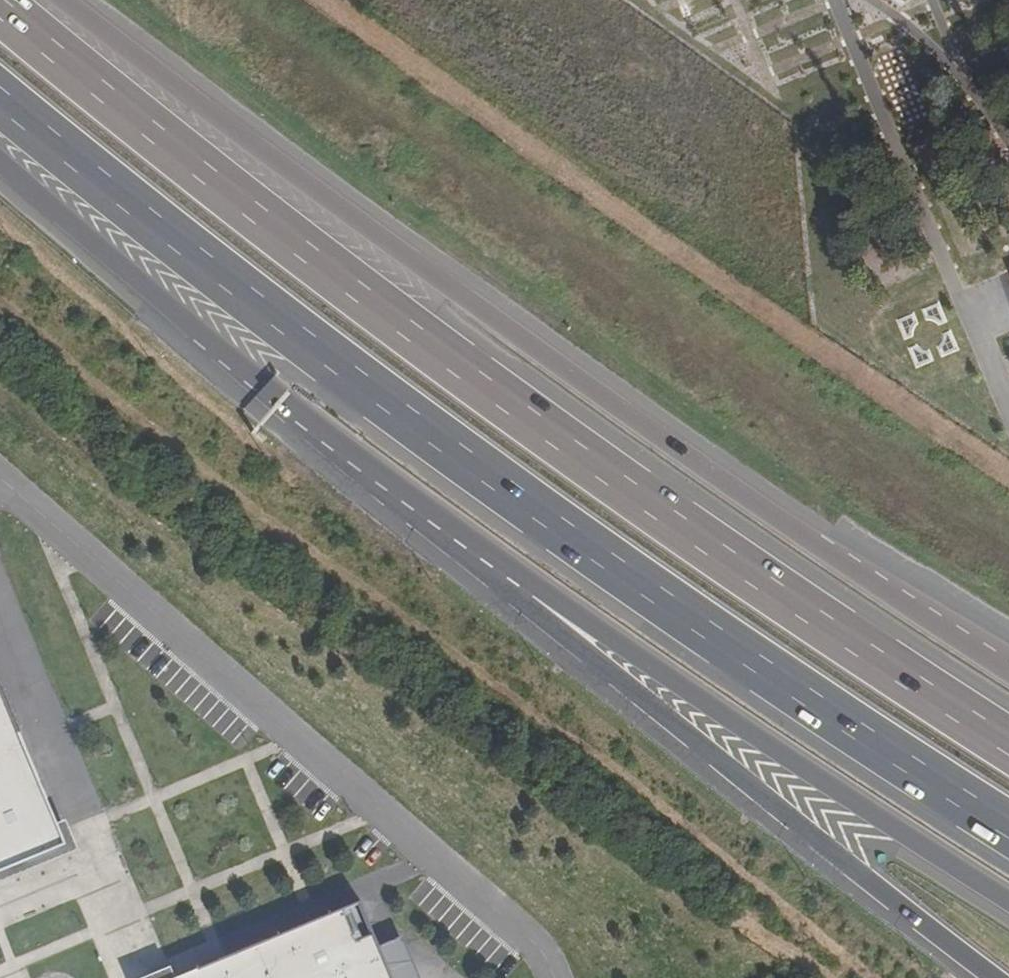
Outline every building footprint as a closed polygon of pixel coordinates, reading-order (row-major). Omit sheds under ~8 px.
[(67,844),(59,824),(0,683),(0,872),(67,844)] [(78,849),(66,821),(59,824),(67,844),(0,872),(0,882),(78,849)] [(353,956),(334,911),(200,967),(174,977),(362,977),(353,956)] [(376,947),(353,956),(362,977),(389,977),(376,947)] [(169,968),(145,977),(174,977),(169,968)]
